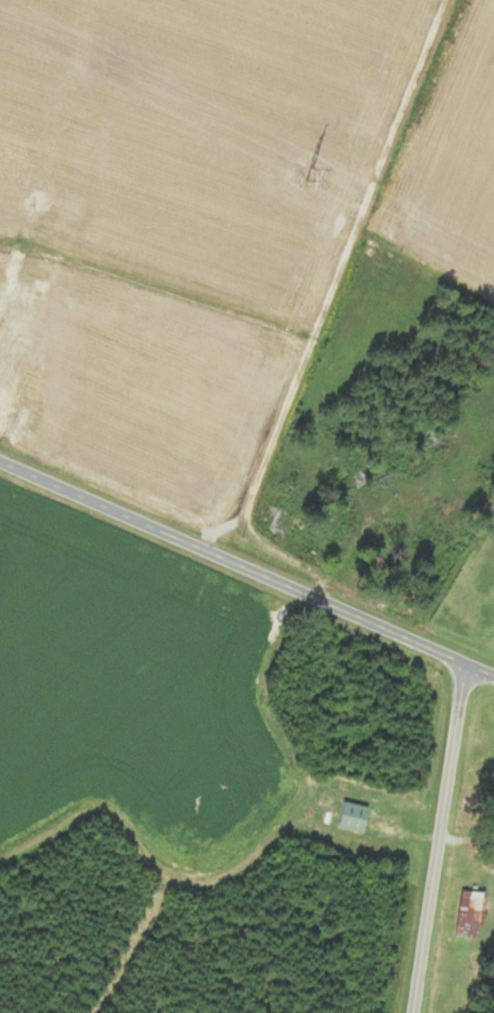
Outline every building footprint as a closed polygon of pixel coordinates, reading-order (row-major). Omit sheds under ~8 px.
[(46,279),(52,257),(29,251),(23,272),(46,279)] [(474,891),(453,890),(450,936),(472,937),(474,891)]
